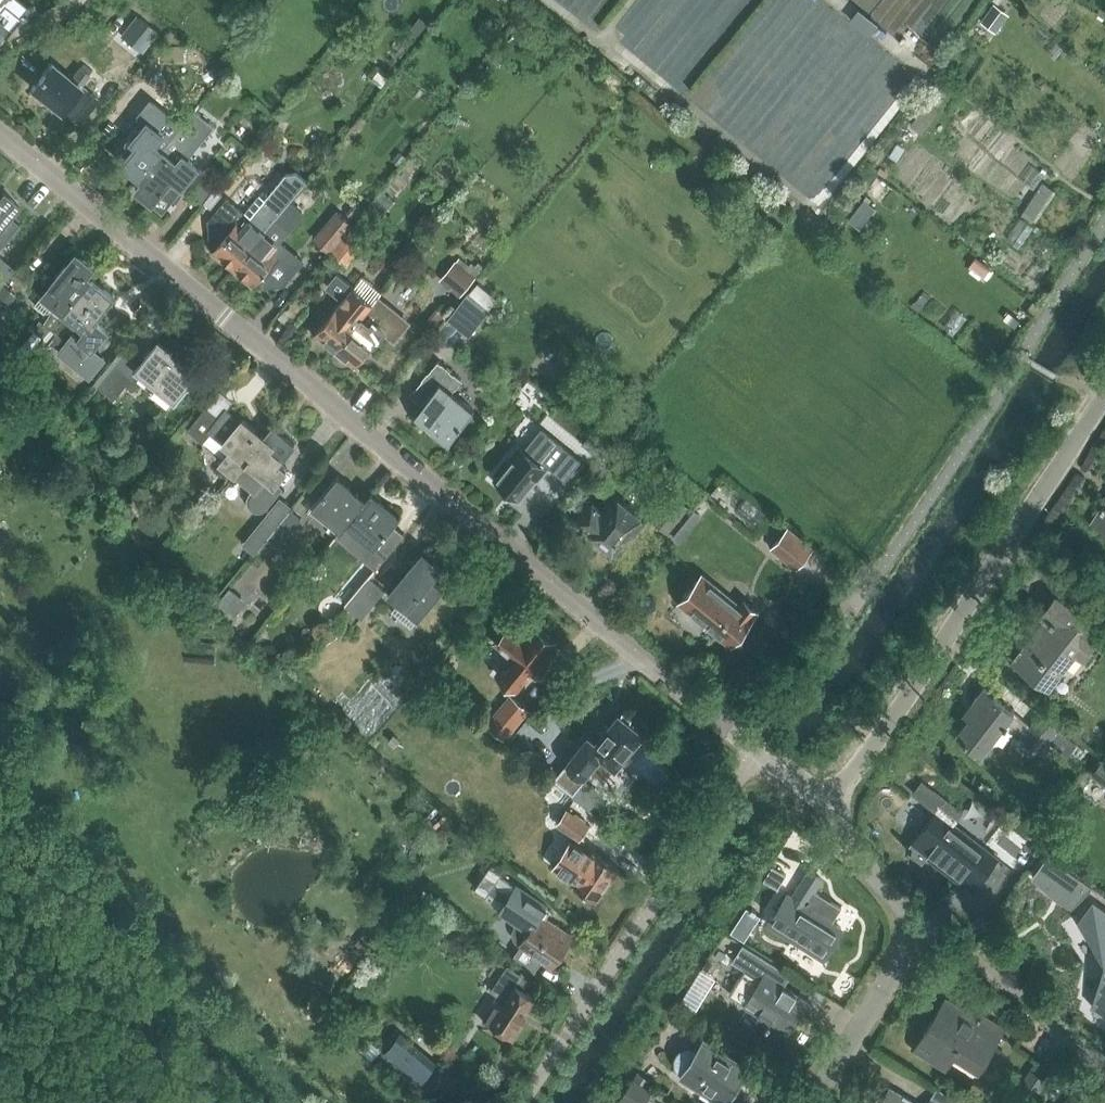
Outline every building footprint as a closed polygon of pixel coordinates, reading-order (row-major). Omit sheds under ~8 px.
[(0,34),(6,39),(20,22),(25,26),(40,17),(38,14),(32,4),(27,7),(18,0),(0,0),(0,35),(0,34)] [(981,20),(995,30),(1007,12),(994,2),(981,20)] [(59,3),(58,3),(38,14),(40,17),(45,27),(65,16),(59,3)] [(120,33),(140,50),(158,30),(137,12),(120,33)] [(60,111),(62,108),(80,122),(99,100),(82,85),(90,75),(80,66),(70,78),(51,63),(31,87),(60,111)] [(387,80),(377,72),(371,79),(381,87),(387,80)] [(221,78),(214,87),(222,93),(228,84),(221,78)] [(464,78),(458,84),(466,91),(472,85),(464,78)] [(162,149),(138,178),(142,181),(135,189),(153,203),(160,195),(177,202),(176,209),(177,209),(179,202),(182,195),(187,188),(184,186),(199,167),(185,155),(199,138),(203,141),(215,126),(194,109),(193,111),(182,124),(162,149)] [(138,178),(162,149),(156,145),(165,134),(148,120),(131,140),(136,145),(121,163),(138,178)] [(209,195),(200,188),(193,196),(202,203),(209,195)] [(17,224),(19,225),(20,224),(9,215),(18,204),(2,191),(0,194),(0,244),(17,224)] [(222,207),(210,222),(211,239),(221,238),(223,239),(213,252),(233,268),(266,229),(251,217),(244,226),(222,207)] [(313,238),(330,251),(344,233),(352,224),(336,210),(313,238)] [(266,229),(233,268),(254,285),(264,273),(266,274),(266,284),(284,283),(295,269),(273,250),(280,241),(290,229),(275,217),(266,229)] [(344,233),(330,251),(346,265),(361,246),(344,233)] [(64,313),(92,278),(89,275),(96,266),(76,251),(41,295),(64,313)] [(2,284),(14,269),(0,257),(0,287),(2,284)] [(462,295),(478,276),(458,260),(457,260),(448,271),(455,277),(449,284),(462,295)] [(342,299),(316,333),(323,339),(323,341),(334,351),(373,303),(354,288),(352,287),(337,275),(327,287),(342,299)] [(115,296),(92,278),(64,313),(86,330),(79,338),(74,334),(60,352),(91,377),(106,359),(94,348),(109,329),(96,319),(115,296)] [(469,292),(450,314),(449,316),(471,333),(490,310),(469,292)] [(9,303),(0,295),(0,314),(9,303)] [(373,303),(334,351),(343,358),(346,358),(355,366),(384,331),(394,339),(408,321),(386,303),(381,310),(373,303)] [(41,318),(33,327),(45,337),(52,327),(44,321),(41,318)] [(201,374),(160,341),(139,368),(120,352),(96,382),(116,399),(128,384),(135,390),(147,375),(177,398),(181,392),(184,395),(201,374)] [(452,391),(456,387),(457,388),(463,380),(438,360),(410,395),(421,405),(412,417),(446,445),(474,410),(452,391)] [(206,408),(189,429),(202,441),(224,457),(220,462),(234,474),(244,462),(265,436),(242,417),(240,419),(226,409),(219,418),(206,408)] [(244,462),(234,474),(256,492),(253,494),(251,499),(251,503),(254,507),(259,509),(263,509),(268,506),(282,488),(276,483),(287,470),(279,463),(294,444),(273,425),(265,436),(244,462)] [(511,459),(495,479),(497,481),(496,483),(505,491),(507,489),(519,499),(536,479),(539,482),(549,468),(544,464),(544,463),(565,479),(581,460),(561,443),(542,427),(524,448),(519,443),(508,456),(511,459)] [(592,433),(584,442),(598,454),(606,444),(592,433)] [(220,462),(215,469),(229,480),(234,474),(220,462)] [(337,476),(313,506),(342,530),(343,528),(348,523),(372,493),(371,493),(365,499),(337,476)] [(342,530),(336,537),(374,569),(403,534),(393,526),(400,517),(372,493),(348,523),(343,528),(342,530)] [(611,550),(617,555),(635,533),(646,520),(616,496),(606,509),(604,508),(602,510),(590,501),(576,518),(588,528),(586,530),(600,541),(600,547),(606,551),(611,550)] [(663,534),(685,507),(673,497),(651,524),(663,534)] [(1092,523),(1104,531),(1104,503),(1092,523)] [(272,510),(244,543),(255,552),(282,519),(272,510)] [(291,510),(267,539),(278,549),(283,542),(302,519),(291,510)] [(771,547),(797,568),(813,548),(787,526),(771,547)] [(424,551),(389,592),(399,601),(391,610),(411,626),(418,618),(419,618),(444,588),(433,578),(442,567),(434,560),(441,551),(431,543),(424,551)] [(757,612),(743,599),(738,605),(719,589),(703,574),(680,602),(697,616),(732,645),(757,612)] [(368,577),(345,604),(361,618),(384,590),(368,577)] [(229,588),(218,603),(234,615),(245,601),(229,588)] [(1090,648),(1103,631),(1058,595),(1043,613),(1046,616),(1011,661),(1049,691),(1076,657),(1084,664),(1094,651),(1090,648)] [(555,642),(535,626),(525,639),(508,625),(495,643),(510,655),(494,674),(516,692),(531,672),(535,675),(546,663),(541,659),(555,642)] [(412,672),(402,683),(411,691),(421,680),(412,672)] [(411,691),(406,697),(413,703),(421,695),(426,700),(434,691),(421,680),(411,691)] [(958,735),(983,755),(994,741),(998,744),(1011,728),(1041,751),(1048,742),(1067,757),(1077,744),(1059,729),(1041,715),(1032,726),(1015,713),(1015,712),(985,688),(965,714),(970,719),(958,735)] [(524,707),(510,696),(493,716),(507,728),(524,707)] [(574,796),(574,795),(589,778),(586,777),(584,777),(601,756),(616,767),(644,733),(619,713),(596,741),(588,736),(567,763),(566,761),(553,779),(574,796)] [(846,721),(854,727),(860,718),(852,713),(846,721)] [(1094,778),(1104,787),(1104,763),(1094,778)] [(914,793),(938,812),(907,851),(923,864),(931,854),(941,862),(939,865),(954,877),(973,891),(998,858),(980,844),(956,825),(964,815),(923,782),(914,793)] [(557,824),(579,840),(589,825),(559,805),(550,819),(557,824)] [(1051,835),(1042,848),(1067,866),(1076,853),(1051,835)] [(573,884),(596,900),(619,867),(595,851),(593,853),(571,839),(570,840),(573,841),(556,867),(553,865),(553,866),(575,881),(573,884)] [(1048,854),(1032,876),(1055,893),(1063,888),(1082,897),(1092,886),(1048,854)] [(487,865),(472,887),(485,896),(484,897),(501,908),(519,920),(514,931),(514,935),(515,938),(518,941),(522,944),(514,955),(534,972),(543,960),(552,966),(572,937),(545,919),(551,910),(537,901),(516,886),(499,875),(500,873),(487,865)] [(777,888),(786,874),(772,865),(763,879),(777,888)] [(769,925),(822,959),(841,929),(832,923),(841,907),(815,891),(822,879),(808,871),(791,897),(788,895),(769,925)] [(1078,921),(1104,961),(1091,1006),(1104,1016),(1104,909),(1093,900),(1078,921)] [(734,938),(740,928),(732,923),(726,933),(734,938)] [(729,994),(746,1005),(745,1007),(769,1022),(767,1026),(769,1028),(770,1027),(785,1036),(787,1033),(789,1034),(809,1003),(782,986),(790,974),(743,944),(733,961),(745,969),(729,994)] [(503,976),(510,964),(484,947),(463,981),(498,1003),(484,1024),(493,1030),(497,1025),(513,1037),(524,1021),(519,1019),(534,996),(503,976)] [(329,979),(315,976),(313,986),(327,988),(329,979)] [(918,1049),(938,1062),(946,1067),(955,1054),(980,1070),(1006,1030),(980,1013),(977,1018),(947,999),(915,1049),(916,1050),(918,1049)] [(401,1033),(383,1054),(418,1083),(436,1062),(401,1033)] [(715,1102),(725,1102),(747,1069),(706,1043),(702,1040),(697,1048),(691,1046),(686,1046),(680,1048),(676,1053),(674,1058),(674,1064),(675,1069),(680,1073),(677,1078),(681,1081),(715,1102)] [(1030,1070),(1015,1093),(1030,1102),(1033,1102),(1047,1081),(1030,1070)] [(650,1082),(636,1074),(632,1080),(646,1089),(650,1082)] [(620,1102),(646,1102),(651,1095),(632,1083),(620,1102)] [(936,1088),(927,1102),(961,1102),(936,1088)] [(912,1102),(913,1101),(906,1097),(905,1098),(891,1089),(882,1102),(913,1102),(912,1102)] [(1073,1093),(1064,1102),(1085,1102),(1073,1093)]
